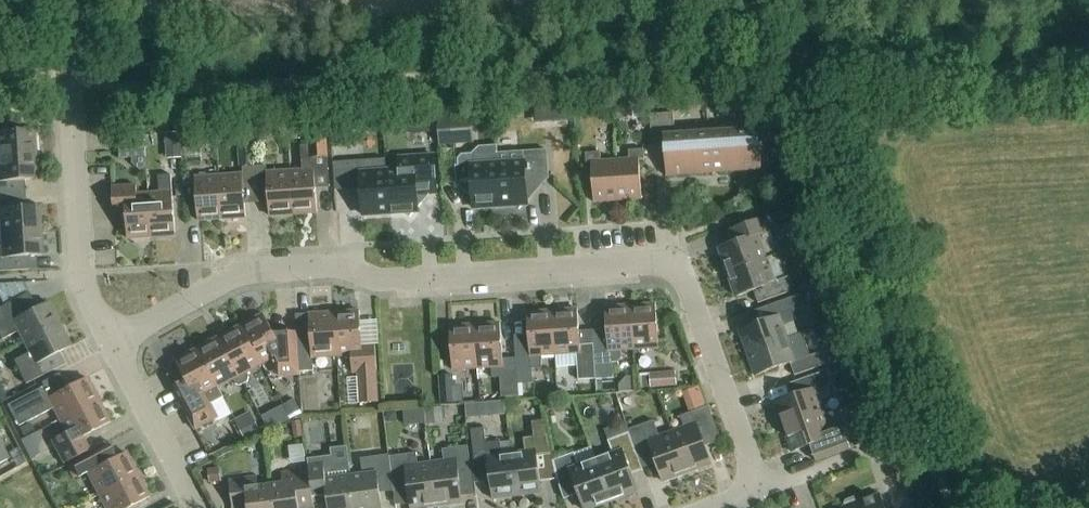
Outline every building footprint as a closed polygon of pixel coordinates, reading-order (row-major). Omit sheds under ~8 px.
[(636,102),(630,102),(632,128),(647,127),(646,111),(643,112),(642,104),(636,102)] [(534,111),(535,122),(563,120),(563,109),(534,111)] [(712,133),(715,174),(762,171),(760,136),(776,135),(768,113),(747,115),(748,130),(712,133)] [(667,177),(715,174),(712,133),(676,135),(674,114),(650,115),(652,143),(665,142),(667,177)] [(450,117),(451,145),(475,144),(473,116),(450,117)] [(36,155),(34,131),(21,131),(20,118),(0,119),(0,158),(36,155)] [(438,118),(412,119),(413,134),(439,132),(438,118)] [(291,172),(294,215),(318,213),(314,159),(329,158),(327,121),(308,122),(310,147),(301,147),(303,171),(291,172)] [(298,122),(288,123),(288,125),(289,133),(298,132),(298,125),(298,122)] [(349,149),(348,127),(331,128),(332,150),(349,149)] [(265,128),(254,129),(255,142),(265,141),(265,128)] [(183,148),(216,146),(215,131),(182,134),(183,148)] [(166,156),(181,155),(179,134),(165,135),(166,156)] [(119,138),(121,159),(143,157),(141,135),(119,138)] [(239,148),(240,166),(254,166),(253,147),(239,148)] [(616,161),(619,202),(643,200),(640,161),(645,160),(644,150),(629,151),(630,160),(616,161)] [(528,202),(532,197),(527,193),(527,190),(534,180),(550,179),(548,151),(535,152),(498,154),(498,165),(501,208),(515,207),(519,210),(524,206),(528,206),(528,202)] [(595,203),(619,202),(616,161),(602,162),(601,153),(586,154),(587,164),(592,164),(595,203)] [(473,194),(474,209),(501,208),(498,165),(498,154),(461,156),(457,162),(457,167),(456,168),(457,186),(462,185),(473,194)] [(36,155),(0,158),(0,196),(25,194),(24,181),(37,180),(36,155)] [(410,170),(386,172),(390,215),(406,214),(411,218),(415,213),(419,213),(419,209),(423,204),(418,200),(418,191),(426,190),(426,195),(438,194),(436,157),(410,158),(410,170)] [(364,216),(390,215),(386,172),(385,159),(348,162),(350,192),(362,191),(364,216)] [(270,217),(294,215),(291,172),(267,173),(270,217)] [(176,236),(173,193),(172,175),(158,176),(159,194),(149,194),(152,238),(176,236)] [(220,177),(223,220),(246,218),(244,175),(220,177)] [(199,222),(223,220),(220,177),(196,178),(199,222)] [(137,186),(113,188),(115,216),(127,215),(128,239),(152,238),(149,194),(138,195),(137,186)] [(185,186),(176,186),(177,197),(185,197),(185,186)] [(25,194),(0,196),(0,218),(1,234),(41,231),(39,207),(26,208),(25,194)] [(728,274),(767,260),(786,253),(786,252),(783,253),(779,242),(774,243),(766,219),(733,231),(738,243),(720,249),(728,274)] [(1,234),(2,247),(0,248),(0,272),(30,271),(29,257),(42,256),(41,231),(1,234)] [(792,293),(786,278),(790,277),(786,268),(786,253),(767,260),(728,274),(737,298),(754,292),(759,304),(792,293)] [(59,325),(48,302),(36,308),(29,295),(0,309),(0,337),(2,342),(19,333),(24,343),(37,336),(59,325)] [(789,340),(783,325),(798,320),(795,312),(807,307),(803,295),(770,306),(774,319),(739,331),(748,354),(789,340)] [(656,305),(631,307),(634,350),(659,349),(656,305)] [(594,345),(596,380),(614,379),(613,363),(622,363),(622,351),(634,350),(631,307),(606,309),(608,345),(594,345)] [(579,381),(596,380),(594,345),(581,346),(579,310),(553,312),(556,355),(577,354),(579,381)] [(352,356),(353,374),(359,373),(361,404),(379,403),(376,372),(377,372),(376,346),(363,347),(360,312),(335,314),(338,357),(352,356)] [(556,355),(553,312),(528,314),(530,349),(516,350),(518,372),(519,385),(534,384),(533,370),(543,369),(542,356),(556,355)] [(313,359),(338,357),(335,314),(310,315),(311,335),(298,335),(300,372),(314,371),(313,359)] [(296,373),(294,351),(292,331),(274,333),(264,315),(242,327),(262,365),(274,359),(282,374),(296,373)] [(476,326),(479,369),(504,368),(501,324),(476,326)] [(71,347),(59,325),(37,336),(24,343),(29,354),(14,361),(26,385),(65,365),(59,353),(71,347)] [(453,371),(479,369),(476,326),(450,328),(453,371)] [(242,327),(220,338),(245,385),(248,383),(250,378),(247,373),(262,365),(242,327)] [(220,338),(198,350),(218,388),(234,380),(236,385),(241,387),(245,385),(220,338)] [(823,352),(810,357),(807,346),(793,351),(789,340),(748,354),(756,377),(791,364),(795,377),(828,365),(823,352)] [(218,418),(217,415),(229,409),(218,389),(218,388),(198,350),(176,362),(192,393),(180,400),(196,430),(218,418)] [(520,397),(519,385),(518,372),(500,373),(502,398),(520,397)] [(676,372),(638,375),(639,389),(677,386),(676,372)] [(824,414),(819,400),(831,396),(828,386),(833,385),(828,372),(799,382),(803,394),(775,404),(780,418),(782,417),(786,428),(824,414)] [(440,376),(442,406),(464,404),(463,386),(454,387),(454,375),(440,376)] [(53,409),(60,421),(98,401),(86,378),(48,398),(43,388),(7,407),(18,428),(53,409)] [(286,405),(292,417),(302,411),(301,397),(286,405)] [(60,421),(66,434),(52,441),(64,465),(89,452),(82,438),(110,423),(98,401),(60,421)] [(479,403),(466,404),(467,418),(480,417),(479,403)] [(283,407),(273,413),(280,427),(291,422),(283,407)] [(427,409),(429,424),(445,422),(443,407),(427,409)] [(673,433),(688,474),(712,465),(706,447),(722,442),(709,407),(681,417),(685,428),(673,433)] [(409,424),(424,422),(422,409),(407,411),(409,424)] [(235,420),(245,440),(262,431),(251,411),(235,420)] [(788,439),(793,453),(821,443),(826,459),(850,450),(841,424),(829,428),(824,414),(786,428),(789,438),(788,439)] [(532,423),(534,437),(524,438),(525,452),(512,454),(518,497),(542,494),(537,457),(553,455),(545,421),(532,423)] [(629,431),(630,434),(640,461),(653,456),(664,483),(688,474),(673,433),(660,437),(654,421),(629,431)] [(301,422),(292,423),(294,439),(303,438),(301,422)] [(30,425),(20,430),(24,437),(34,432),(30,425)] [(512,454),(502,455),(500,441),(487,443),(485,429),(471,431),(476,465),(489,463),(494,500),(518,497),(512,454)] [(613,455),(596,461),(612,502),(638,492),(628,465),(640,461),(630,434),(608,442),(613,455)] [(87,473),(99,496),(137,476),(125,453),(109,462),(101,447),(71,463),(79,477),(87,473)] [(445,462),(432,464),(437,507),(463,504),(460,478),(472,476),(468,447),(443,450),(445,462)] [(437,507),(432,464),(418,465),(417,454),(390,457),(394,487),(408,485),(412,507),(432,507),(437,507)] [(612,502),(596,461),(580,467),(575,454),(554,461),(561,490),(575,484),(584,507),(595,507),(612,502)] [(394,487),(390,457),(390,455),(361,459),(363,475),(352,476),(356,507),(382,507),(380,494),(394,492),(394,487)] [(310,470),(314,498),(315,503),(329,502),(330,507),(356,507),(352,476),(350,461),(309,466),(310,470)] [(220,468),(209,470),(211,484),(222,482),(220,468)] [(271,486),(274,507),(300,507),(299,500),(314,498),(310,470),(282,474),(283,484),(271,486)] [(99,496),(105,507),(130,507),(149,498),(137,476),(99,496)] [(271,486),(259,487),(257,477),(229,481),(233,507),(237,507),(248,506),(248,507),(274,507),(271,486)] [(880,495),(845,507),(884,507),(880,495)]
